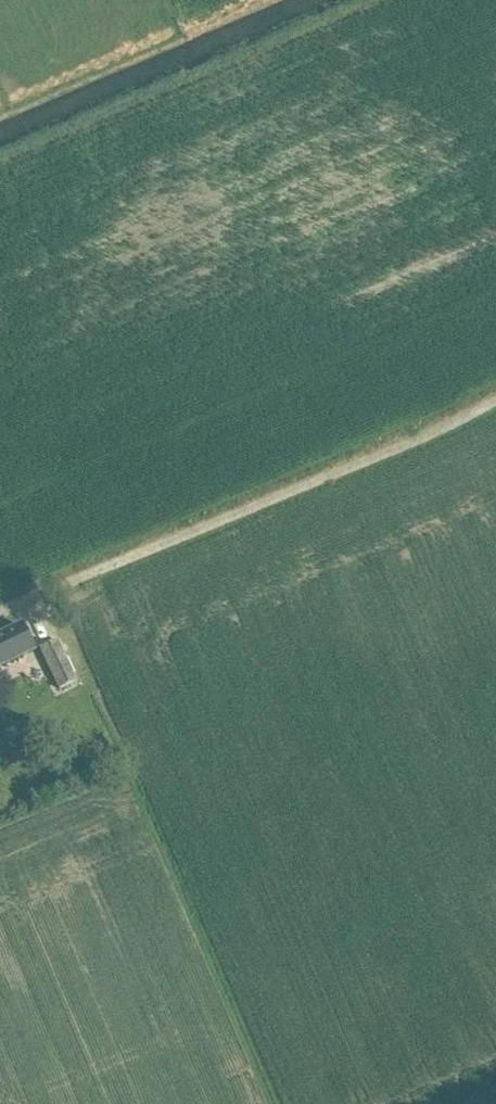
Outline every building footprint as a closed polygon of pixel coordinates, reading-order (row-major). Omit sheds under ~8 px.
[(31,646),(22,626),(0,637),(0,667),(34,651),(31,646)] [(77,682),(57,640),(40,648),(60,689),(77,682)] [(19,750),(3,758),(9,769),(24,762),(19,750)]
